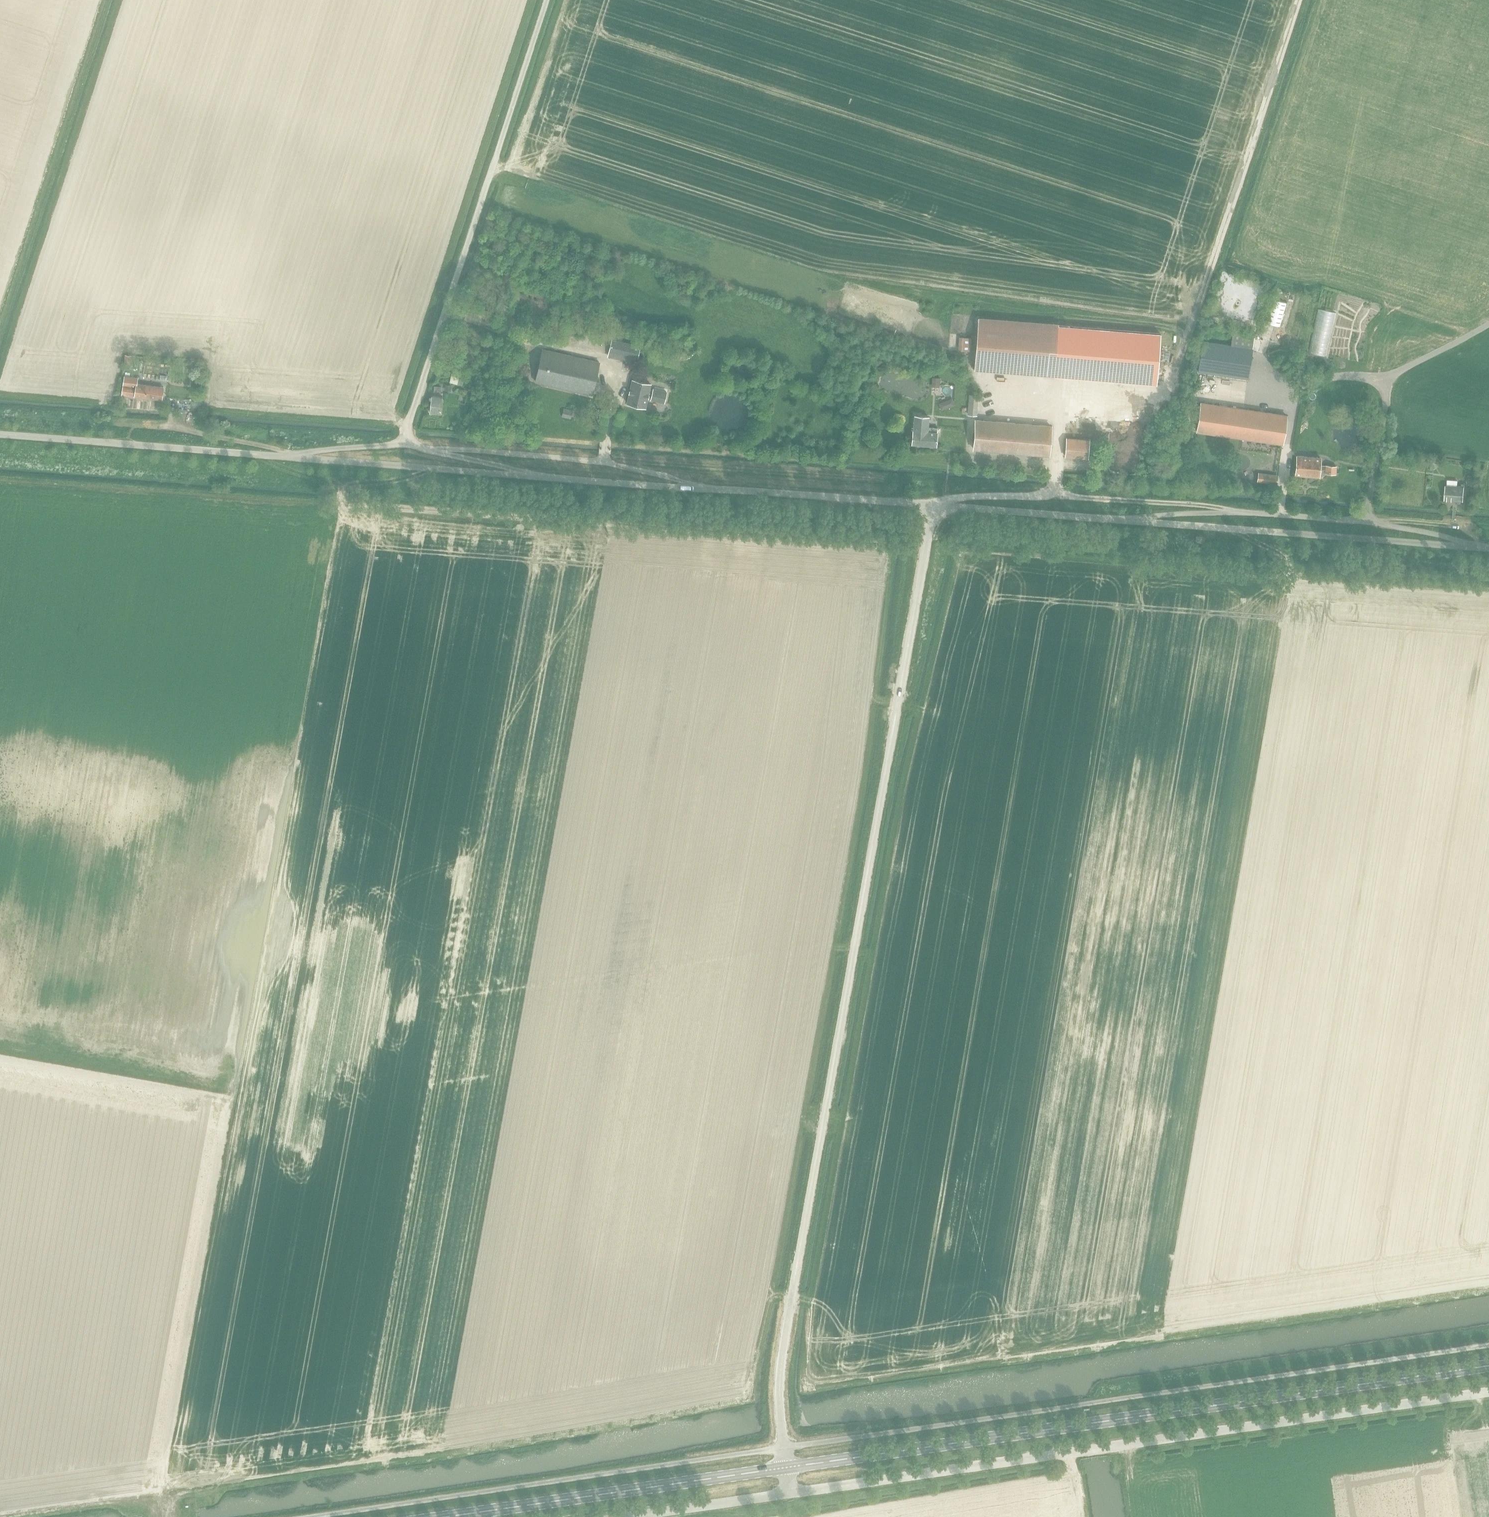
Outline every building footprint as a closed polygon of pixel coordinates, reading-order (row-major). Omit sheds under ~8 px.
[(1207,319),(1254,334),(1270,286),(1222,271),(1207,319)] [(1298,354),(1324,360),(1338,297),(1313,291),(1298,354)] [(1272,299),(1265,322),(1280,326),(1286,303),(1272,299)] [(1058,326),(1058,323),(977,317),(973,370),(1054,376),(1058,326)] [(1058,326),(1054,376),(1156,384),(1160,334),(1058,326)] [(958,337),(957,350),(970,351),(971,338),(958,337)] [(635,362),(636,358),(639,346),(611,339),(608,352),(624,356),(623,360),(635,362)] [(1202,342),(1198,371),(1248,378),(1252,349),(1202,342)] [(598,362),(542,349),(535,381),(590,394),(598,362)] [(464,379),(451,375),(449,382),(462,386),(464,379)] [(944,378),(944,387),(952,387),(952,377),(944,378)] [(163,387),(136,383),(137,381),(123,379),(121,394),(161,399),(163,387)] [(653,389),(652,391),(649,390),(650,385),(631,380),(626,402),(645,406),(647,398),(650,399),(650,400),(662,403),(665,392),(653,389)] [(976,416),(978,395),(969,394),(967,415),(976,416)] [(441,396),(431,395),(429,411),(439,413),(441,396)] [(178,410),(193,411),(193,403),(179,402),(178,410)] [(1286,415),(1201,403),(1197,430),(1282,443),(1286,415)] [(573,410),(563,408),(561,417),(571,419),(573,410)] [(935,445),(936,428),(936,427),(927,426),(928,417),(914,415),(911,444),(935,445)] [(1050,427),(975,420),(973,449),(1048,455),(1050,427)] [(1089,439),(1066,437),(1064,457),(1087,459),(1089,439)] [(1296,456),(1294,475),(1318,477),(1319,470),(1325,471),(1325,472),(1335,473),(1335,466),(1319,465),(1319,458),(1296,456)] [(1257,475),(1257,483),(1276,485),(1276,477),(1257,475)] [(1460,486),(1457,486),(1457,481),(1447,480),(1447,485),(1445,485),(1444,500),(1463,501),(1464,484),(1460,484),(1460,486)]
